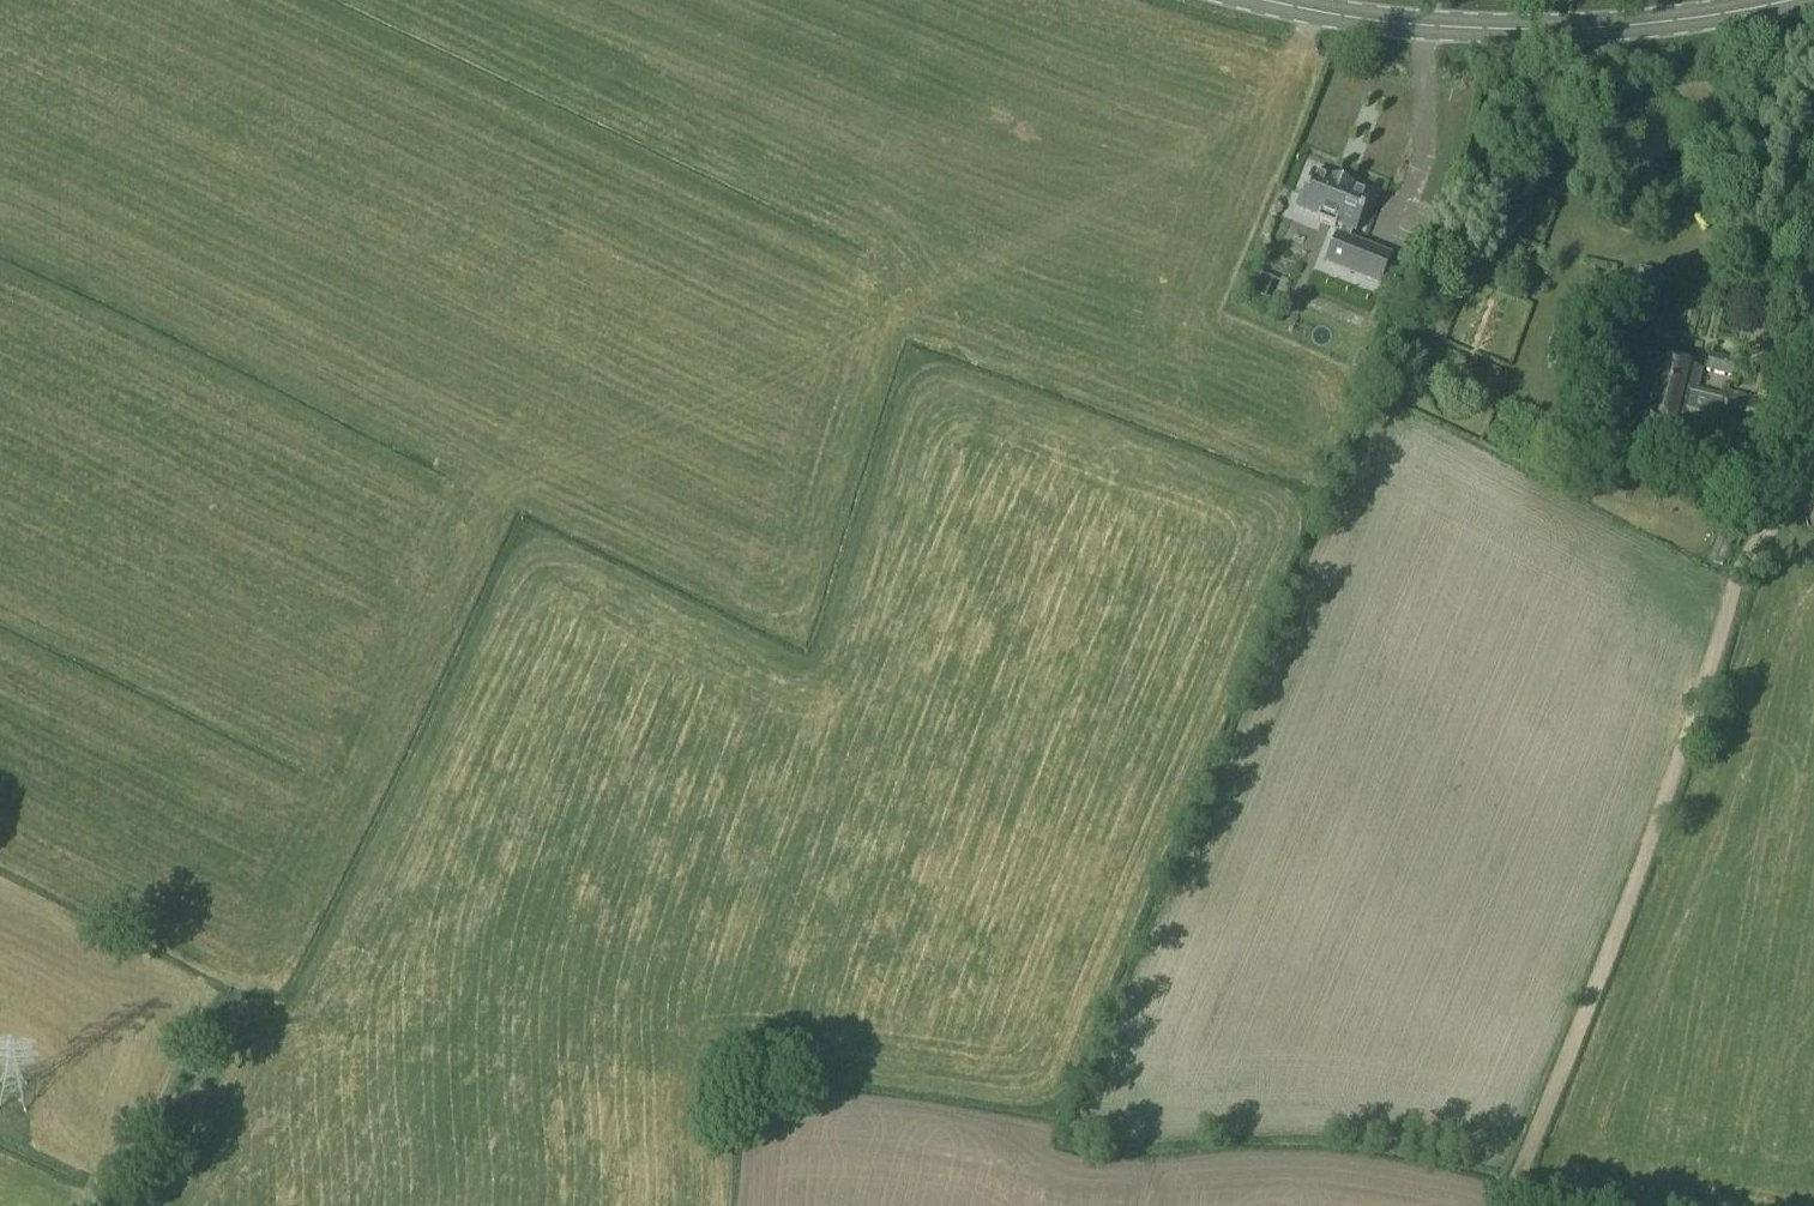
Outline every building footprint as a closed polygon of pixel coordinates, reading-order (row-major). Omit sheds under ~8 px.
[(1331,178),(1330,181),(1310,173),(1296,210),(1315,218),(1314,221),(1333,228),(1334,225),(1340,228),(1337,236),(1334,235),(1323,263),(1379,285),(1390,257),(1348,240),(1351,232),(1354,233),(1368,196),(1349,189),(1350,186),(1331,178)] [(1661,294),(1638,288),(1630,316),(1654,322),(1661,294)] [(1370,361),(1359,356),(1352,371),(1363,376),(1370,361)] [(1735,365),(1711,358),(1707,374),(1730,381),(1735,365)] [(1650,360),(1635,417),(1687,431),(1702,373),(1650,360)] [(1725,394),(1717,430),(1758,439),(1766,403),(1725,394)]
